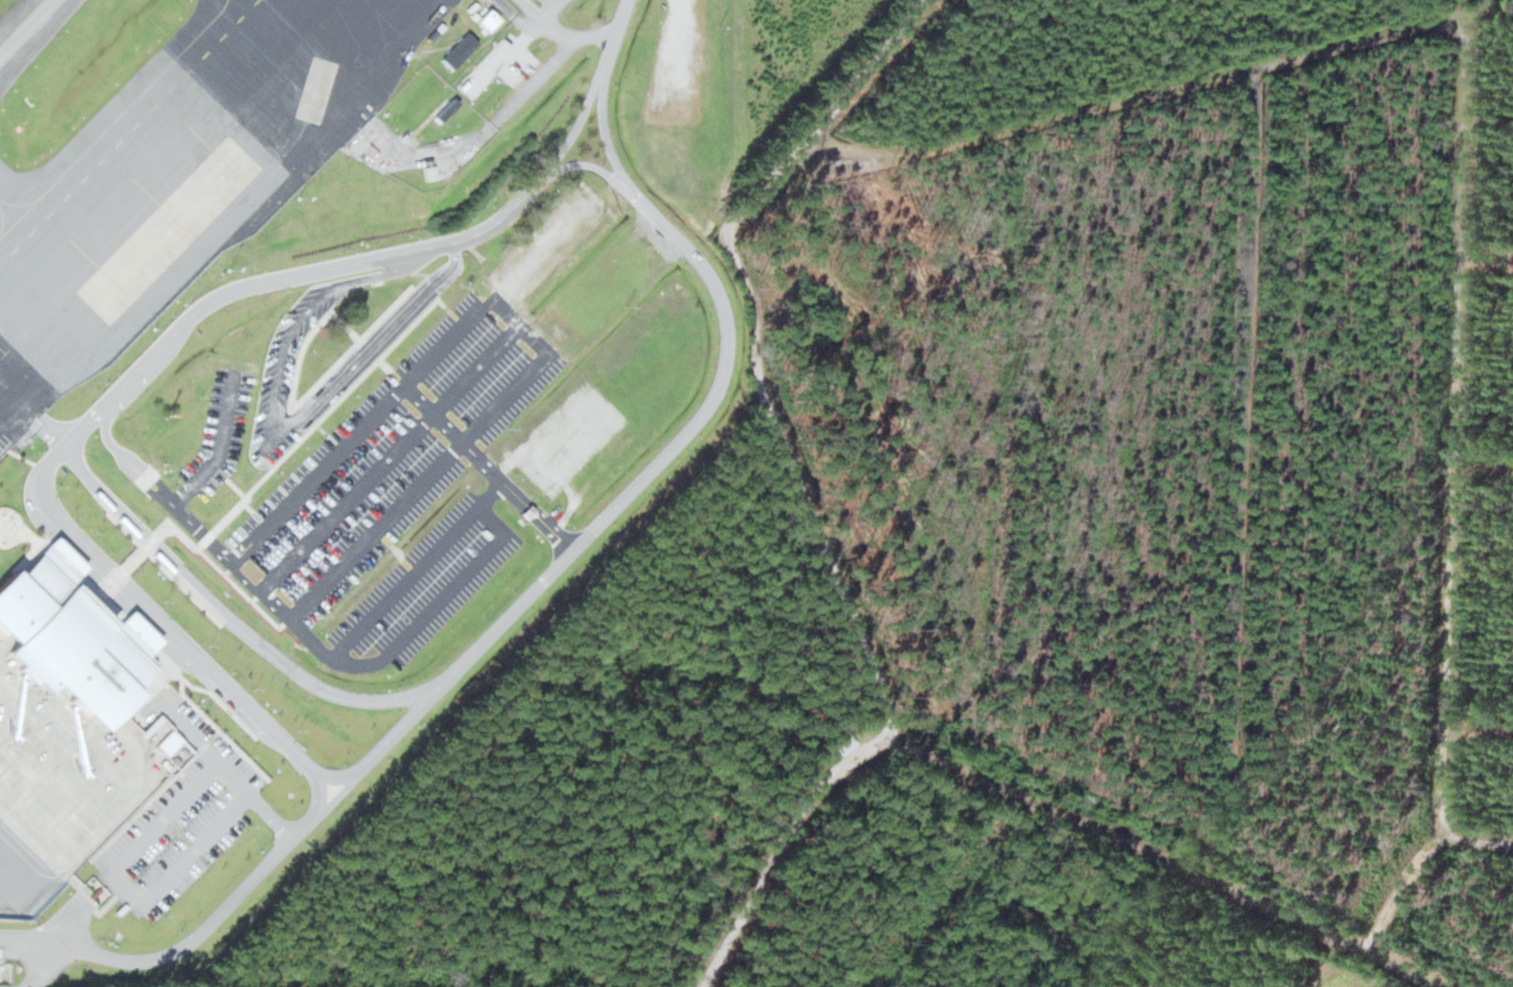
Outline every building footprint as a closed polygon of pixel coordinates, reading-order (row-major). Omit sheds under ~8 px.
[(488,10),(499,20),(487,32),(476,22),(488,10)] [(467,32),(478,42),(451,69),(441,59),(467,32)] [(454,98),(459,103),(439,122),(434,117),(454,98)] [(423,168),(434,166),(437,179),(426,181),(423,168)] [(2,630),(0,632),(0,579),(10,568),(13,570),(15,572),(36,552),(37,551),(44,544),(53,535),(84,566),(76,574),(69,582),(111,622),(109,625),(111,627),(120,618),(128,610),(159,640),(152,648),(143,658),(153,667),(133,688),(137,692),(119,711),(101,729),(84,712),(81,715),(70,704),(65,699),(67,696),(53,682),(44,692),(31,679),(27,683),(18,674),(11,667),(15,663),(2,650),(12,641),(2,630)] [(108,761),(122,776),(141,757),(127,743),(108,761)] [(72,872),(87,857),(68,838),(53,853),(72,872)]
